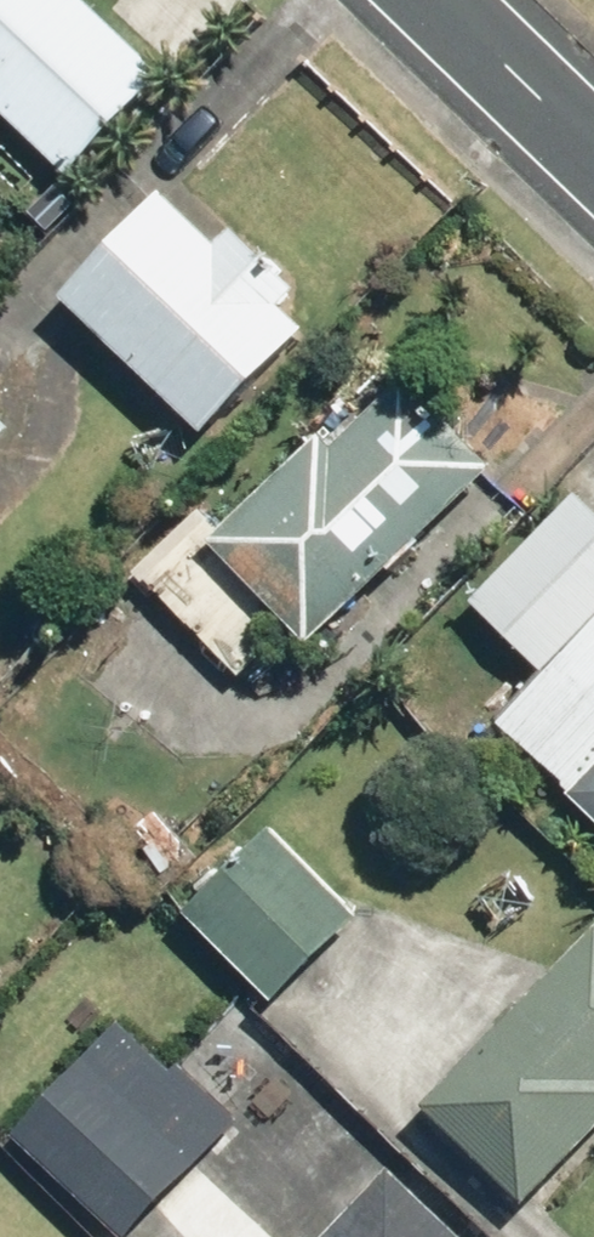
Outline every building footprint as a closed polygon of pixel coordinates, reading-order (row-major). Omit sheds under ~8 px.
[(61,180),(151,80),(62,0),(0,0),(0,125),(61,180)] [(156,205),(56,309),(195,442),(296,338),(272,316),(285,303),(222,243),(209,256),(156,205)] [(313,445),(202,555),(303,656),(484,476),(396,388),(326,458),(313,445)] [(469,608),(501,646),(542,677),(593,623),(593,530),(568,505),(469,608)] [(564,802),(593,833),(593,772),(564,802)] [(262,838),(179,923),(268,1009),(351,925),(262,838)] [(418,1117),(520,1214),(593,1136),(593,938),(591,935),(418,1117)] [(108,1236),(129,1236),(233,1126),(176,1073),(168,1080),(115,1031),(9,1144),(108,1236)] [(336,1236),(432,1236),(382,1189),(336,1236)]
